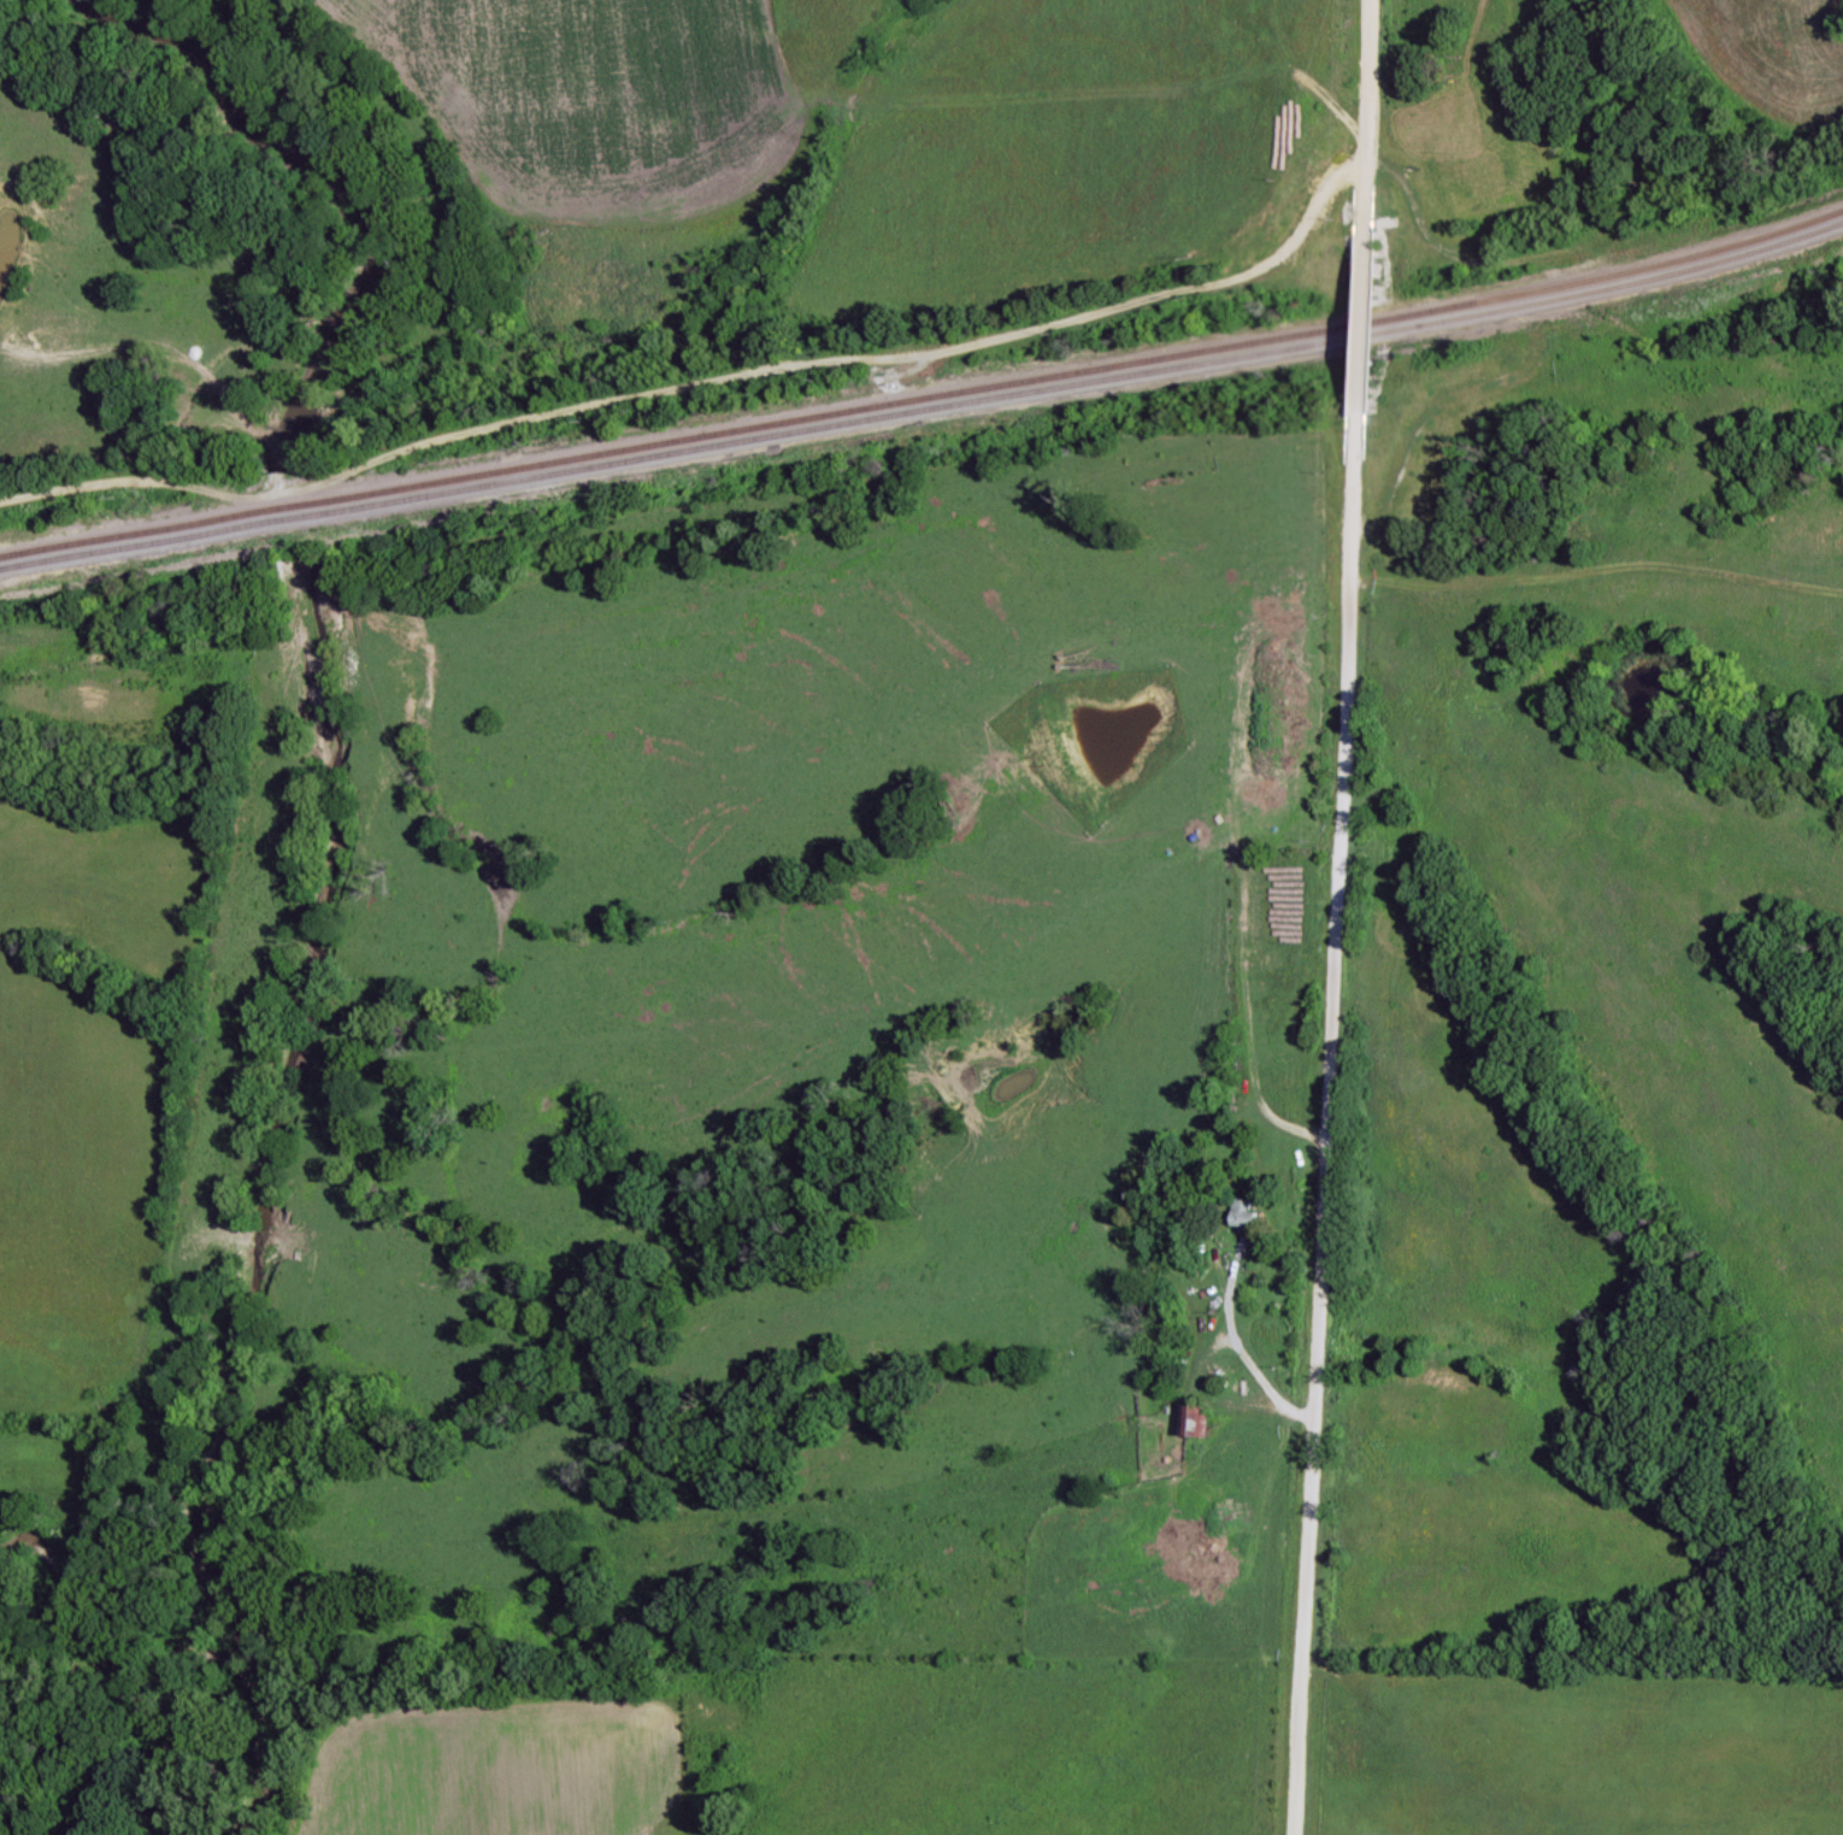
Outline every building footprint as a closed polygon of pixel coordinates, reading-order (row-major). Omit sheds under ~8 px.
[(1256,1233),(1261,1202),(1237,1198),(1233,1230),(1256,1233)] [(1209,1407),(1187,1407),(1187,1439),(1209,1439),(1209,1407)]
